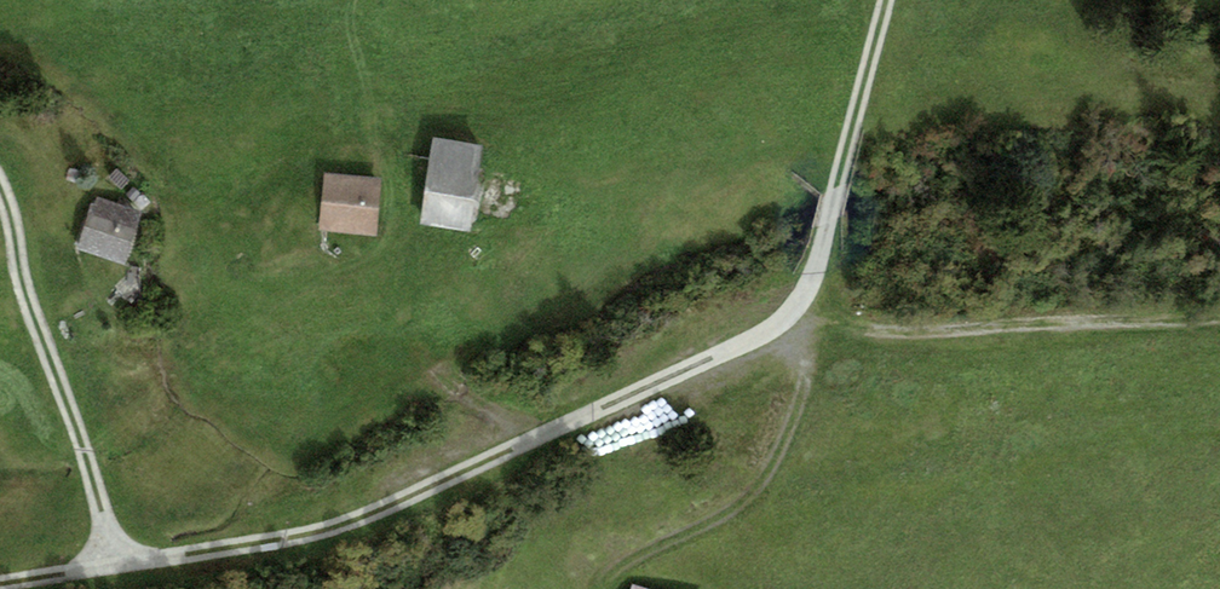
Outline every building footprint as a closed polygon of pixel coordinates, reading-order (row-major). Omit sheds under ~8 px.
[(472,173),(431,165),(418,223),(460,231),(472,173)] [(369,178),(317,177),(316,233),(368,234),(369,178)] [(81,214),(76,251),(127,257),(132,220),(81,214)]
